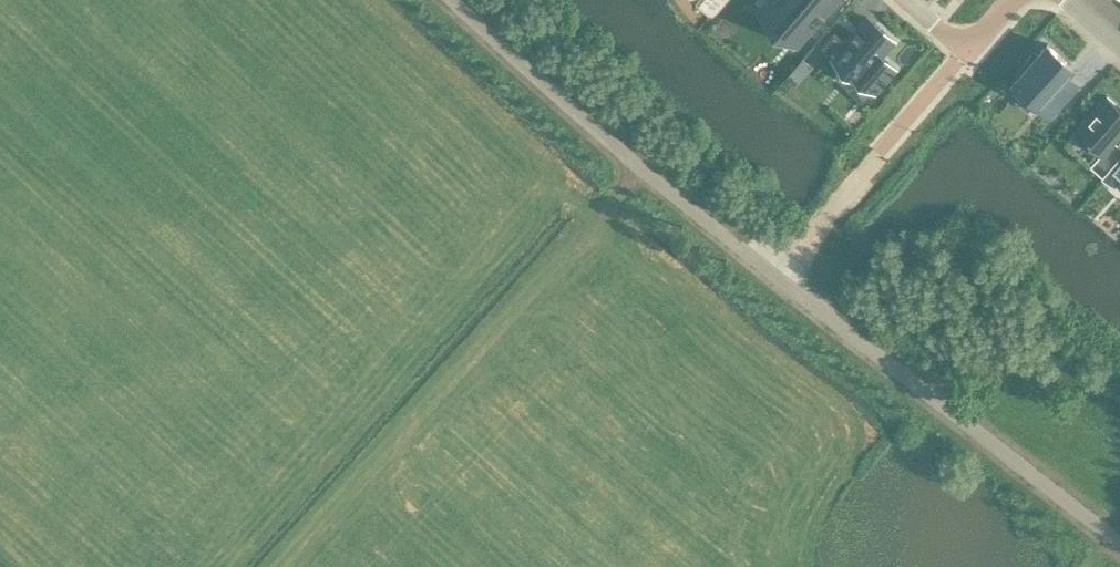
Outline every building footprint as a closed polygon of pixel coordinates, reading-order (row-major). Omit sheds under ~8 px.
[(755,3),(777,21),(794,1),(807,13),(818,0),(758,0),(755,3)] [(838,34),(812,64),(827,77),(840,62),(870,87),(886,69),(891,73),(905,56),(900,52),(903,49),(900,46),(903,42),(891,33),(888,36),(877,27),(867,39),(864,36),(854,47),(838,34)] [(1071,89),(1058,78),(1063,73),(1071,64),(1048,43),(1039,53),(1036,50),(1023,64),(1027,67),(1015,80),(1006,90),(1007,91),(1016,81),(1037,100),(1035,102),(1049,114),(1071,89)] [(798,85),(814,66),(804,57),(787,76),(798,85)] [(1102,154),(1119,133),(1119,106),(1108,96),(1076,131),(1102,154)] [(1103,176),(1111,167),(1099,157),(1091,165),(1103,176)] [(1118,176),(1113,171),(1105,180),(1110,185),(1118,176)]
